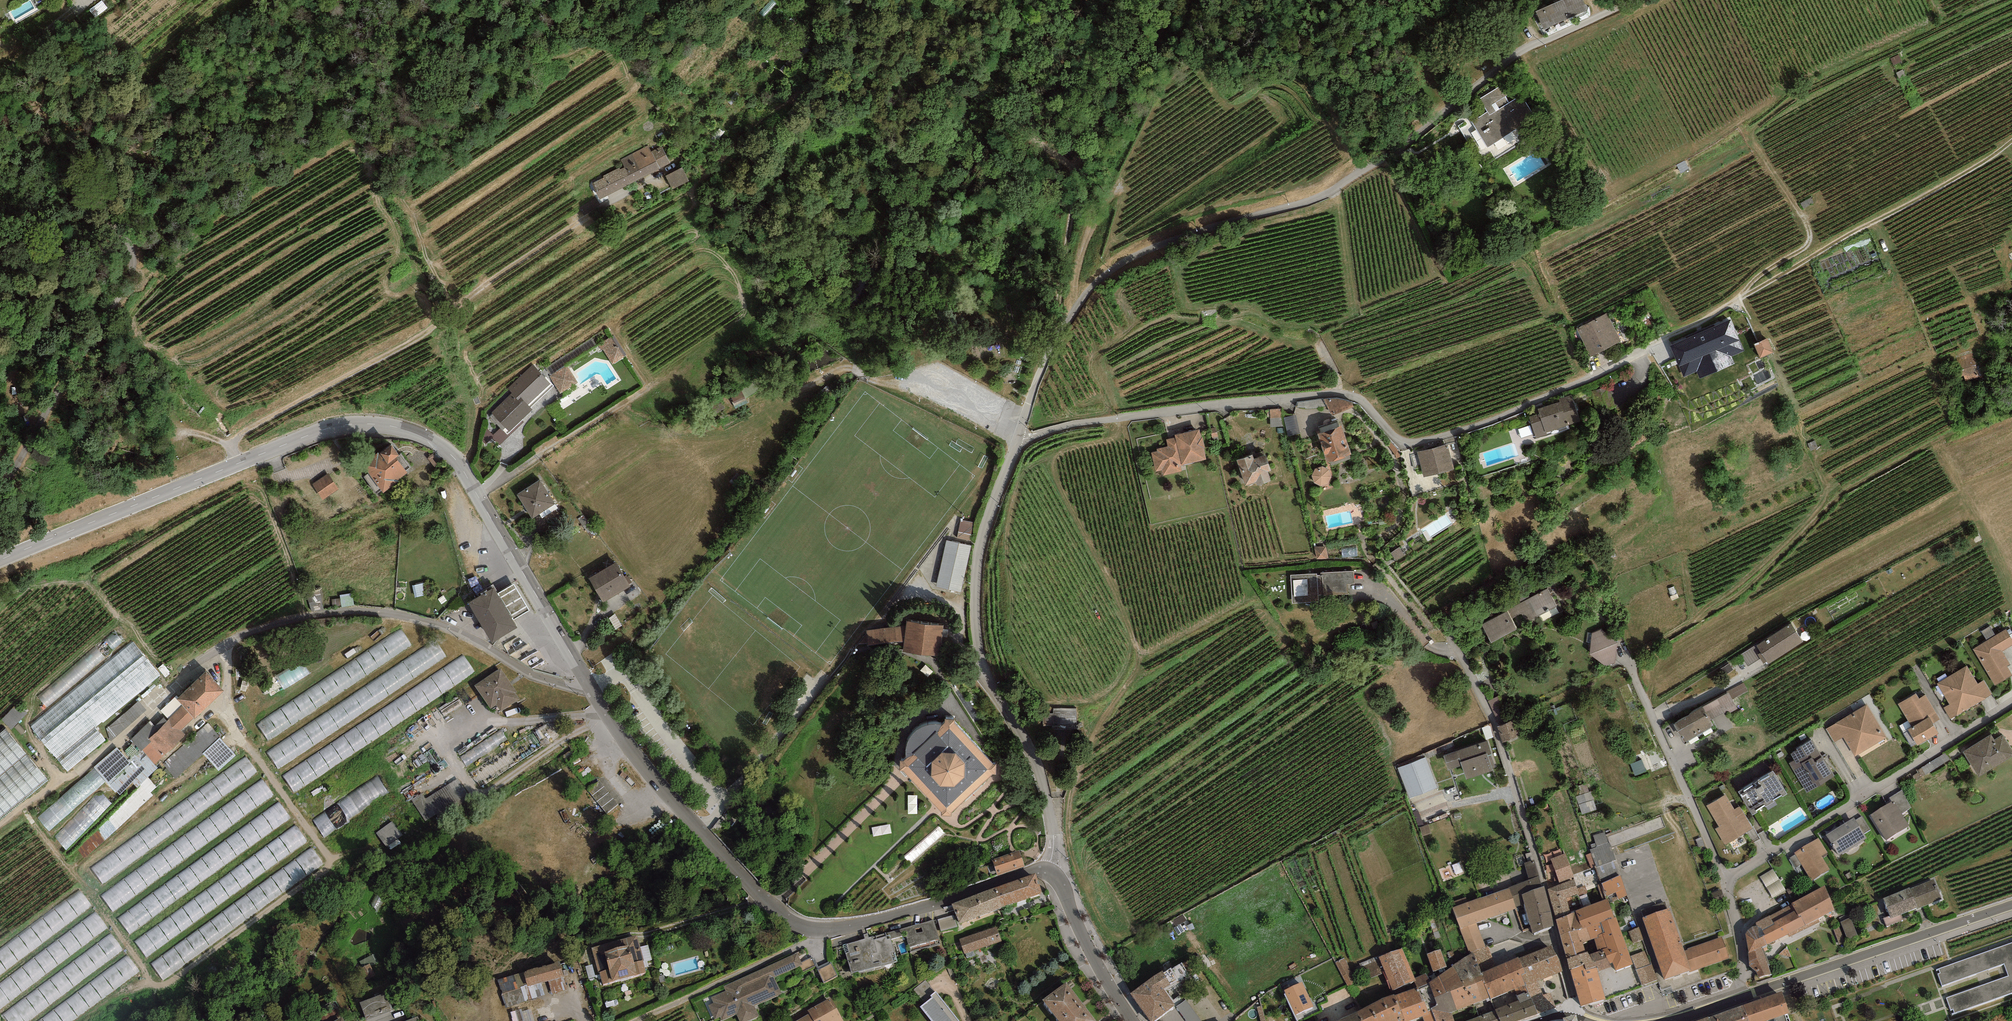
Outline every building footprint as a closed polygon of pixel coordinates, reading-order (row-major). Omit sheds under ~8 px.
[(1536,11),(1544,30),(1588,10),(1583,0),(1561,0),(1536,11)] [(1488,112),(1472,122),(1487,147),(1536,117),(1522,95),(1509,103),(1505,96),(1507,95),(1502,86),(1480,99),(1488,112)] [(592,184),(600,200),(660,169),(660,168),(670,163),(661,146),(651,152),(648,146),(621,160),(624,167),(620,169),(619,168),(603,176),(604,178),(592,184)] [(682,168),(666,176),(672,189),(689,181),(682,168)] [(1607,313),(1577,328),(1591,356),(1621,341),(1607,313)] [(1700,379),(1734,364),(1731,356),(1744,351),(1731,319),(1669,346),(1683,378),(1696,372),(1700,379)] [(610,337),(599,344),(612,363),(623,356),(610,337)] [(1767,339),(1754,344),(1760,358),(1773,352),(1767,339)] [(1971,352),(1955,356),(1960,379),(1976,376),(1971,352)] [(568,365),(550,376),(560,393),(578,382),(568,365)] [(513,393),(492,413),(509,431),(533,409),(531,408),(554,386),(546,377),(545,378),(533,366),(509,389),(513,393)] [(1536,438),(1547,434),(1547,433),(1580,422),(1572,395),(1559,399),(1560,402),(1538,409),(1539,413),(1529,417),(1536,438)] [(1338,398),(1324,399),(1331,416),(1354,407),(1352,402),(1338,398)] [(1297,413),(1286,414),(1287,433),(1299,432),(1297,413)] [(1342,426),(1318,434),(1327,462),(1351,455),(1342,426)] [(508,436),(500,428),(493,434),(487,428),(482,441),(485,445),(493,439),(499,445),(508,436)] [(1181,466),(1206,460),(1204,449),(1205,448),(1203,437),(1201,437),(1200,430),(1175,435),(1175,438),(1166,440),(1167,447),(1157,449),(1157,451),(1151,453),(1156,472),(1162,470),(1163,476),(1182,471),(1181,466)] [(1447,444),(1417,452),(1424,477),(1454,469),(1447,444)] [(378,452),(362,464),(369,474),(365,477),(377,493),(382,490),(384,492),(398,482),(397,480),(408,473),(406,471),(411,468),(401,454),(399,456),(392,445),(379,454),(378,452)] [(1256,483),(1257,485),(1271,481),(1268,472),(1271,471),(1266,455),(1254,459),(1253,455),(1237,460),(1245,486),(1256,483)] [(1323,467),(1315,469),(1312,475),(1314,483),(1321,486),(1328,484),(1331,477),(1330,471),(1323,467)] [(329,474),(312,485),(322,499),(339,488),(329,474)] [(555,504),(540,480),(517,495),(532,519),(555,504)] [(973,522),(961,520),(957,538),(970,540),(973,522)] [(970,547),(946,542),(936,586),(960,592),(970,547)] [(1326,547),(1314,547),(1317,559),(1328,558),(1326,547)] [(615,563),(589,578),(603,602),(630,587),(615,563)] [(1317,574),(1291,575),(1292,604),(1319,602),(1318,595),(1348,594),(1348,584),(1354,584),(1353,571),(1321,573),(1321,576),(1317,576),(1317,574)] [(498,595),(513,620),(529,610),(514,584),(498,595)] [(494,588),(468,603),(492,644),(518,628),(513,620),(498,595),(494,588)] [(1526,623),(1557,607),(1547,589),(1507,611),(1512,619),(1521,614),(1526,623)] [(341,593),(342,603),(354,602),(353,592),(341,593)] [(1512,619),(1507,611),(1482,625),(1491,644),(1517,630),(1512,619)] [(903,652),(940,656),(944,625),(907,621),(906,626),(905,641),(903,652)] [(1791,623),(1756,646),(1769,664),(1803,642),(1791,623)] [(1991,625),(1983,629),(1988,637),(1995,633),(1991,625)] [(122,626),(38,696),(46,706),(131,636),(122,626)] [(906,626),(867,631),(868,645),(905,641),(906,626)] [(412,644),(401,627),(257,726),(269,742),(412,644)] [(1602,629),(1592,633),(1590,653),(1605,666),(1615,662),(1617,642),(1602,629)] [(2006,629),(1973,649),(1995,686),(2011,676),(2011,674),(2007,666),(2010,664),(2002,651),(2011,645),(2011,639),(2006,629)] [(158,676),(130,643),(29,725),(68,772),(107,740),(96,727),(158,676)] [(443,660),(432,643),(266,752),(278,770),(443,660)] [(461,658),(284,777),(295,792),(471,673),(461,658)] [(311,671),(303,659),(278,674),(286,686),(311,671)] [(1967,666),(1937,683),(1949,705),(1944,708),(1951,719),(1992,695),(1984,680),(1978,684),(1967,666)] [(501,668),(475,686),(490,709),(497,705),(501,711),(518,699),(514,693),(517,692),(501,668)] [(224,691),(206,671),(177,699),(182,704),(194,718),(195,719),(224,691)] [(1732,699),(1748,691),(1744,683),(1727,692),(1727,693),(1729,693),(1732,699)] [(1727,693),(1703,707),(1710,720),(1724,713),(1725,716),(1737,709),(1732,699),(1729,693),(1727,693)] [(1908,730),(1918,746),(1939,733),(1933,724),(1940,720),(1925,695),(1919,698),(1916,693),(1898,704),(1912,728),(1908,730)] [(114,735),(147,708),(139,699),(107,727),(114,735)] [(194,718),(182,704),(167,719),(169,720),(159,730),(150,721),(131,740),(139,749),(155,764),(186,736),(181,730),(194,718)] [(1843,737),(1855,757),(1887,738),(1867,704),(1825,729),(1834,743),(1843,737)] [(1703,707),(1673,724),(1684,743),(1714,726),(1710,720),(1703,707)] [(994,774),(997,775),(997,764),(993,764),(955,722),(955,720),(945,719),(945,723),(942,726),(934,725),(929,725),(924,727),(920,729),(916,732),(913,736),(910,740),(908,744),(907,749),(907,753),(907,758),(905,761),(900,761),(901,771),(904,771),(941,812),(941,816),(951,816),(952,812),(994,774)] [(1513,720),(1498,727),(1503,743),(1519,736),(1513,720)] [(237,755),(208,723),(162,764),(175,780),(204,754),(219,771),(237,755)] [(6,728),(0,733),(0,822),(49,781),(6,728)] [(1978,777),(2011,757),(2011,750),(2003,735),(1994,740),(1991,735),(1963,752),(1978,777)] [(1790,763),(1807,793),(1834,776),(1828,765),(1827,765),(1812,739),(1795,748),(1797,750),(1791,754),(1795,760),(1790,763)] [(1462,765),(1466,780),(1493,771),(1492,769),(1495,768),(1491,755),(1487,742),(1444,756),(1449,770),(1462,765)] [(127,760),(117,747),(94,767),(94,768),(106,781),(115,792),(117,791),(120,794),(132,782),(137,788),(158,767),(155,764),(139,749),(127,760)] [(1425,758),(1397,768),(1408,796),(1435,786),(1425,758)] [(256,777),(244,759),(90,868),(103,886),(256,777)] [(106,781),(94,768),(38,818),(49,831),(106,781)] [(1738,792),(1753,815),(1757,812),(1756,810),(1765,806),(1766,807),(1774,802),(1773,800),(1782,795),(1782,797),(1787,794),(1773,771),(1738,792)] [(389,796),(377,778),(313,821),(325,839),(389,796)] [(412,799),(426,823),(470,796),(459,778),(426,797),(423,792),(412,799)] [(604,813),(617,805),(602,780),(588,788),(604,813)] [(271,799),(259,781),(99,897),(112,914),(271,799)] [(1583,811),(1597,807),(1591,790),(1577,795),(1583,811)] [(1894,801),(1902,814),(1911,808),(1902,790),(1889,798),(1892,802),(1894,801)] [(112,804),(100,792),(55,837),(67,848),(112,804)] [(1715,829),(1725,845),(1753,828),(1740,806),(1735,809),(1726,794),(1706,805),(1719,827),(1715,829)] [(1871,815),(1886,840),(1910,826),(1902,814),(1894,801),(1892,802),(1871,815)] [(289,822),(277,805),(118,919),(130,937),(289,822)] [(1855,820),(1864,834),(1871,830),(1862,816),(1855,820)] [(1826,835),(1839,856),(1867,838),(1864,834),(1855,820),(1854,818),(1826,835)] [(386,847),(403,836),(393,820),(376,832),(386,847)] [(305,843),(293,826),(134,942),(147,959),(305,843)] [(1597,847),(1591,849),(1598,874),(1618,868),(1607,831),(1594,835),(1597,847)] [(1827,853),(1818,838),(1795,853),(1795,854),(1801,864),(1812,880),(1830,869),(1822,856),(1827,853)] [(1019,850),(992,860),(997,875),(1024,866),(1019,850)] [(311,852),(151,967),(162,982),(322,867),(311,852)] [(1550,859),(1559,883),(1574,877),(1565,853),(1550,859)] [(1796,867),(1801,864),(1795,854),(1790,858),(1796,867)] [(1533,934),(1554,926),(1550,911),(1544,886),(1542,887),(1539,876),(1534,860),(1524,863),(1529,879),(1527,880),(1509,887),(1509,888),(1516,907),(1524,904),(1533,934)] [(1774,869),(1763,875),(1769,886),(1780,881),(1774,869)] [(1035,875),(997,887),(1003,906),(1042,893),(1035,875)] [(1619,876),(1601,883),(1606,896),(1616,892),(1619,899),(1627,895),(1619,876)] [(1942,899),(1934,879),(1910,888),(1909,887),(1883,898),(1890,916),(1884,918),(1887,926),(1904,919),(1902,914),(1916,909),(1917,910),(1942,899)] [(1548,889),(1556,919),(1576,911),(1583,908),(1574,880),(1548,889)] [(1825,886),(1792,903),(1792,905),(1799,917),(1801,916),(1805,925),(1818,918),(1834,910),(1825,886)] [(1003,906),(997,887),(952,904),(960,924),(1003,906)] [(1517,908),(1516,907),(1509,888),(1484,897),(1491,918),(1517,908)] [(76,890),(0,948),(0,978),(91,909),(76,890)] [(1476,923),(1491,918),(1484,897),(1452,908),(1460,928),(1469,953),(1473,951),(1486,947),(1476,923)] [(1601,922),(1614,918),(1607,898),(1583,908),(1576,911),(1582,928),(1582,929),(1586,928),(1591,940),(1595,938),(1595,939),(1598,938),(1598,936),(1602,934),(1604,933),(1601,922)] [(1769,915),(1756,923),(1756,926),(1752,927),(1747,930),(1745,934),(1748,951),(1749,966),(1756,972),(1758,977),(1771,974),(1768,966),(1762,949),(1761,947),(1788,934),(1805,925),(1801,916),(1799,917),(1792,905),(1770,916),(1769,915)] [(1669,908),(1642,918),(1664,980),(1689,971),(1690,972),(1729,958),(1721,937),(1687,949),(1688,950),(1685,951),(1669,908)] [(1560,936),(1582,928),(1576,911),(1556,919),(1556,920),(1560,936)] [(0,985),(0,1009),(2,1011),(108,932),(94,914),(0,985)] [(957,927),(953,915),(938,920),(941,931),(957,927)] [(1633,965),(1616,917),(1614,918),(1601,922),(1604,933),(1602,934),(1598,936),(1598,938),(1595,939),(1594,939),(1598,951),(1603,949),(1610,964),(1612,963),(1614,966),(1616,971),(1633,965)] [(1820,922),(1818,918),(1805,925),(1788,934),(1789,937),(1820,922)] [(1841,923),(1849,941),(1859,937),(1851,919),(1841,923)] [(939,939),(934,920),(885,933),(887,939),(890,938),(891,940),(906,936),(909,948),(939,939)] [(996,927),(960,939),(965,954),(1001,942),(996,927)] [(1583,943),(1591,940),(1586,928),(1582,929),(1582,928),(1560,936),(1567,959),(1586,953),(1583,943)] [(1633,944),(1644,940),(1640,929),(1630,933),(1633,944)] [(864,935),(865,939),(874,968),(897,962),(894,952),(891,940),(890,938),(887,939),(885,933),(872,937),(868,938),(867,934),(864,935)] [(637,935),(592,947),(599,972),(600,972),(603,984),(646,972),(643,961),(644,960),(637,935)] [(110,936),(5,1016),(9,1020),(34,1020),(123,954),(110,936)] [(851,973),(874,968),(865,939),(843,945),(851,973)] [(1936,970),(1952,1015),(2011,994),(2011,943),(1936,970)] [(1494,961),(1488,946),(1486,947),(1473,951),(1474,953),(1482,973),(1496,966),(1494,961)] [(1559,958),(1551,946),(1519,958),(1526,976),(1522,977),(1525,985),(1526,986),(1537,982),(1563,971),(1559,958)] [(1379,957),(1393,990),(1416,981),(1402,949),(1379,957)] [(1598,972),(1614,966),(1612,963),(1610,964),(1603,949),(1598,951),(1589,954),(1588,952),(1586,953),(1567,959),(1570,970),(1585,966),(1585,969),(1596,967),(1598,972)] [(1442,950),(1426,955),(1432,974),(1443,971),(1442,968),(1447,967),(1442,950)] [(1646,951),(1631,957),(1634,966),(1642,986),(1657,980),(1646,951)] [(774,977),(802,965),(797,953),(724,986),(726,991),(711,998),(714,1003),(709,1006),(715,1019),(720,1016),(722,1020),(737,1013),(740,1020),(747,1020),(758,1016),(754,1006),(782,994),(774,977)] [(1464,986),(1465,987),(1484,980),(1482,973),(1474,953),(1453,965),(1453,966),(1464,986)] [(125,957),(40,1020),(73,1020),(137,973),(125,957)] [(1496,966),(1482,973),(1484,980),(1491,997),(1491,999),(1525,985),(1522,977),(1526,976),(1519,958),(1518,957),(1496,966)] [(1345,958),(1337,962),(1348,985),(1355,982),(1345,958)] [(830,961),(817,967),(823,983),(838,976),(830,961)] [(560,962),(524,971),(528,986),(541,983),(548,981),(563,977),(564,976),(560,962)] [(1189,977),(1181,963),(1172,969),(1171,967),(1164,973),(1162,971),(1130,993),(1150,1020),(1154,1020),(1175,1005),(1165,990),(1171,987),(1189,977)] [(1435,998),(1464,986),(1453,966),(1430,982),(1435,998)] [(1582,1006),(1606,999),(1598,972),(1596,967),(1585,969),(1585,966),(1570,970),(1582,1006)] [(528,986),(524,971),(498,980),(506,1008),(544,995),(541,983),(528,986)] [(567,990),(563,977),(548,981),(552,994),(567,990)] [(1452,1012),(1457,1010),(1475,1003),(1491,997),(1484,980),(1465,987),(1464,986),(1435,998),(1437,1005),(1431,1008),(1432,1010),(1436,1020),(1453,1015),(1452,1012)] [(934,992),(925,981),(914,989),(923,1001),(930,995),(934,992)] [(1284,990),(1296,1015),(1313,1006),(1302,982),(1284,990)] [(1537,982),(1526,986),(1528,993),(1538,1014),(1556,1008),(1550,993),(1543,995),(1537,982)] [(1066,983),(1043,1000),(1059,1020),(1095,1020),(1066,983)] [(1429,1014),(1428,1011),(1418,987),(1395,995),(1405,1020),(1409,1020),(1422,1016),(1429,1014)] [(920,1007),(931,1020),(960,1020),(936,991),(934,992),(930,995),(932,997),(920,1007)] [(1709,1017),(1710,1020),(1766,1020),(1789,1013),(1781,991),(1709,1017)] [(385,993),(360,1002),(366,1020),(391,1011),(385,993)] [(1495,1010),(1500,1020),(1518,1020),(1538,1014),(1528,993),(1525,994),(1524,993),(1517,996),(1519,1000),(1495,1010)] [(1395,995),(1383,998),(1358,1011),(1363,1020),(1405,1020),(1395,995)] [(830,998),(808,1010),(809,1013),(808,1014),(812,1020),(843,1020),(830,998)] [(1176,1007),(1186,1020),(1201,1020),(1186,1001),(1176,1007)] [(510,1012),(513,1020),(535,1020),(531,1008),(522,1011),(521,1009),(510,1012)] [(1436,1020),(1432,1010),(1428,1011),(1429,1014),(1422,1016),(1424,1020),(1436,1020)] [(1495,1010),(1479,1016),(1480,1016),(1481,1020),(1500,1020),(1495,1010)] [(1338,1020),(1363,1020),(1358,1011),(1338,1020)]
